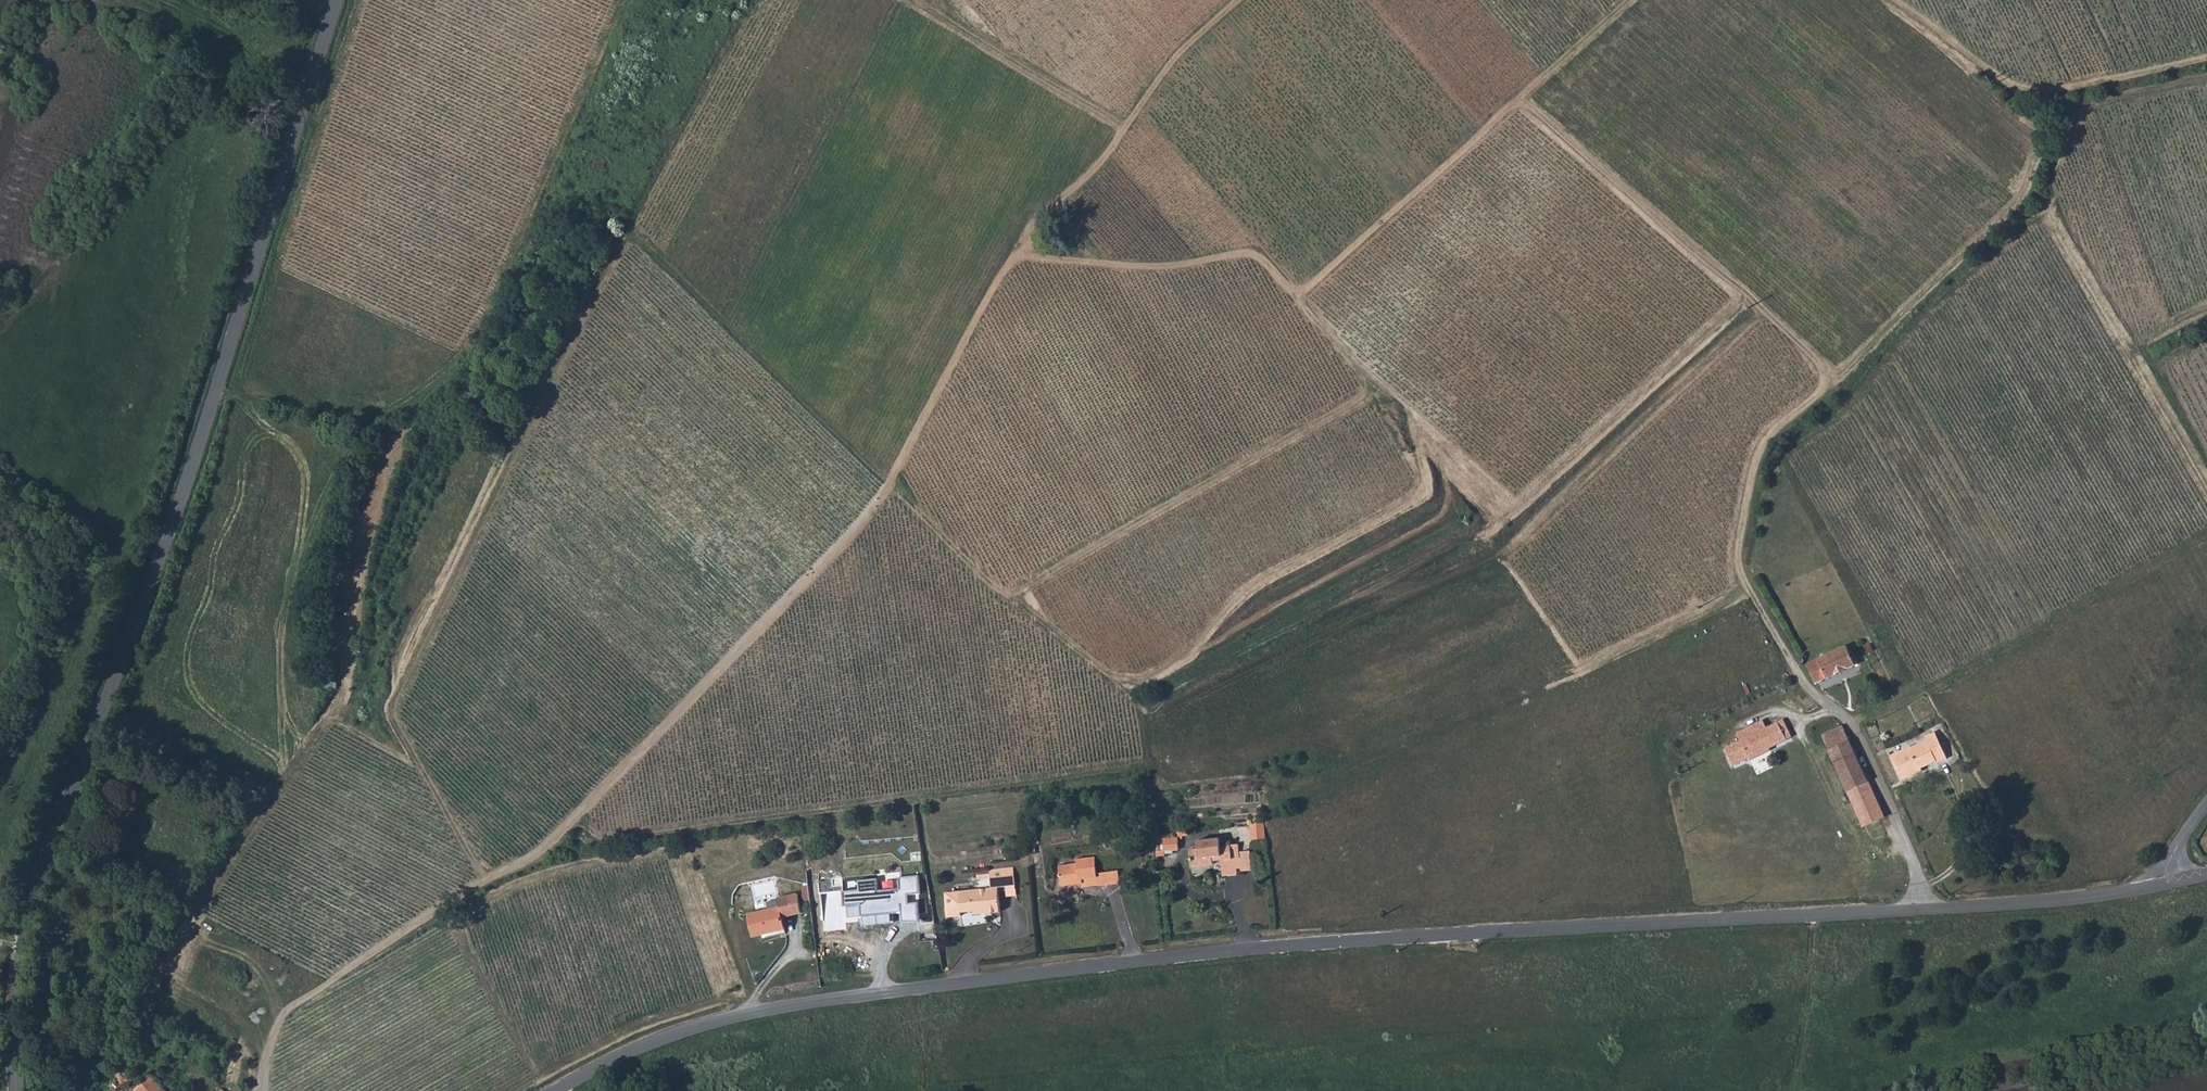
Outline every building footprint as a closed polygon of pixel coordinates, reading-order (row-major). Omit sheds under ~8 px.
[(1842,649),(1814,664),(1823,680),(1851,666),(1842,649)] [(1813,686),(1823,680),(1814,664),(1805,668),(1813,686)] [(1744,754),(1757,749),(1759,752),(1789,737),(1779,720),(1755,731),(1756,734),(1755,734),(1752,735),(1750,737),(1749,740),(1750,743),(1740,748),(1737,743),(1722,749),(1730,766),(1746,759),(1744,754)] [(1821,738),(1855,816),(1861,831),(1883,821),(1842,729),(1821,738)] [(1923,746),(1937,767),(1939,770),(1949,765),(1936,735),(1925,740),(1927,744),(1923,746)] [(1890,758),(1901,785),(1913,780),(1911,778),(1922,773),(1937,767),(1923,746),(1911,751),(1910,750),(1890,758)] [(1252,823),(1253,840),(1269,839),(1267,822),(1252,823)] [(1165,838),(1166,852),(1181,850),(1180,837),(1165,838)] [(1198,849),(1198,858),(1190,858),(1192,875),(1213,874),(1213,869),(1220,869),(1221,885),(1236,884),(1236,878),(1240,878),(1240,879),(1252,879),(1250,859),(1241,860),(1241,853),(1221,855),(1220,847),(1198,849)] [(1075,863),(1056,866),(1059,886),(1081,882),(1082,887),(1116,883),(1115,870),(1097,873),(1094,855),(1075,858),(1075,863)] [(989,869),(991,888),(997,887),(1005,886),(1007,896),(1017,895),(1013,867),(989,869)] [(918,892),(916,876),(897,876),(898,887),(877,889),(875,877),(859,879),(860,889),(843,890),(845,906),(861,904),(862,916),(902,910),(904,920),(920,920),(918,902),(909,902),(907,894),(918,892)] [(944,892),(948,916),(1000,910),(997,887),(991,888),(944,892)] [(783,909),(751,916),(756,939),(788,931),(783,909)] [(175,1060),(166,1068),(171,1074),(181,1066),(175,1060)] [(150,1075),(134,1088),(136,1090),(157,1090),(163,1086),(154,1076),(150,1075)]
